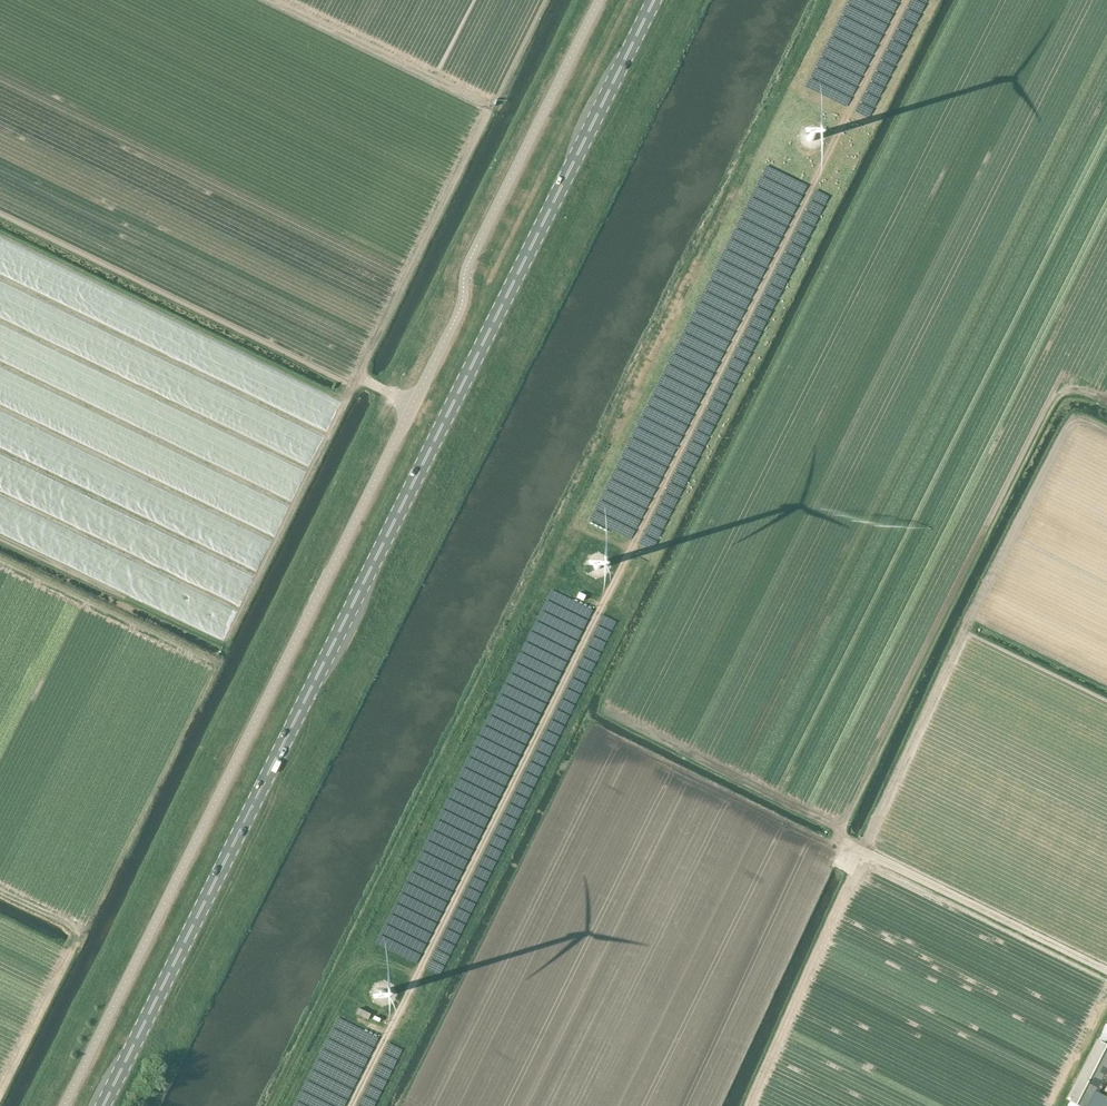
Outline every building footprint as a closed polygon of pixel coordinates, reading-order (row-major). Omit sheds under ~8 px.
[(811,134),(810,134),(809,134),(808,135),(807,135),(807,137),(807,138),(807,139),(807,140),(808,141),(809,141),(810,142),(811,142),(812,142),(813,141),(814,141),(815,140),(815,139),(815,138),(815,137),(815,136),(814,135),(813,134),(812,134),(811,134)] [(599,562),(598,562),(597,562),(596,562),(595,562),(594,563),(593,564),(593,565),(593,566),(593,567),(593,568),(594,569),(595,570),(596,570),(597,570),(598,570),(599,570),(600,569),(601,568),(601,567),(601,566),(601,565),(601,564),(600,563),(599,562)] [(384,990),(383,990),(382,990),(381,990),(380,990),(380,991),(379,991),(379,992),(378,992),(378,993),(378,994),(378,995),(378,996),(378,997),(379,997),(379,998),(380,998),(380,999),(381,999),(382,999),(383,999),(384,999),(385,999),(385,998),(386,998),(386,997),(387,997),(387,996),(387,995),(387,994),(387,993),(387,992),(386,991),(385,990),(384,990)] [(1097,1039),(1105,1043),(1106,1040),(1106,1024),(1105,1024),(1097,1039)] [(1067,1105),(1088,1105),(1095,1092),(1106,1070),(1106,1044),(1105,1043),(1097,1039),(1066,1099),(1070,1100),(1067,1105)] [(1088,1105),(1106,1105),(1106,1098),(1095,1092),(1088,1105)]
